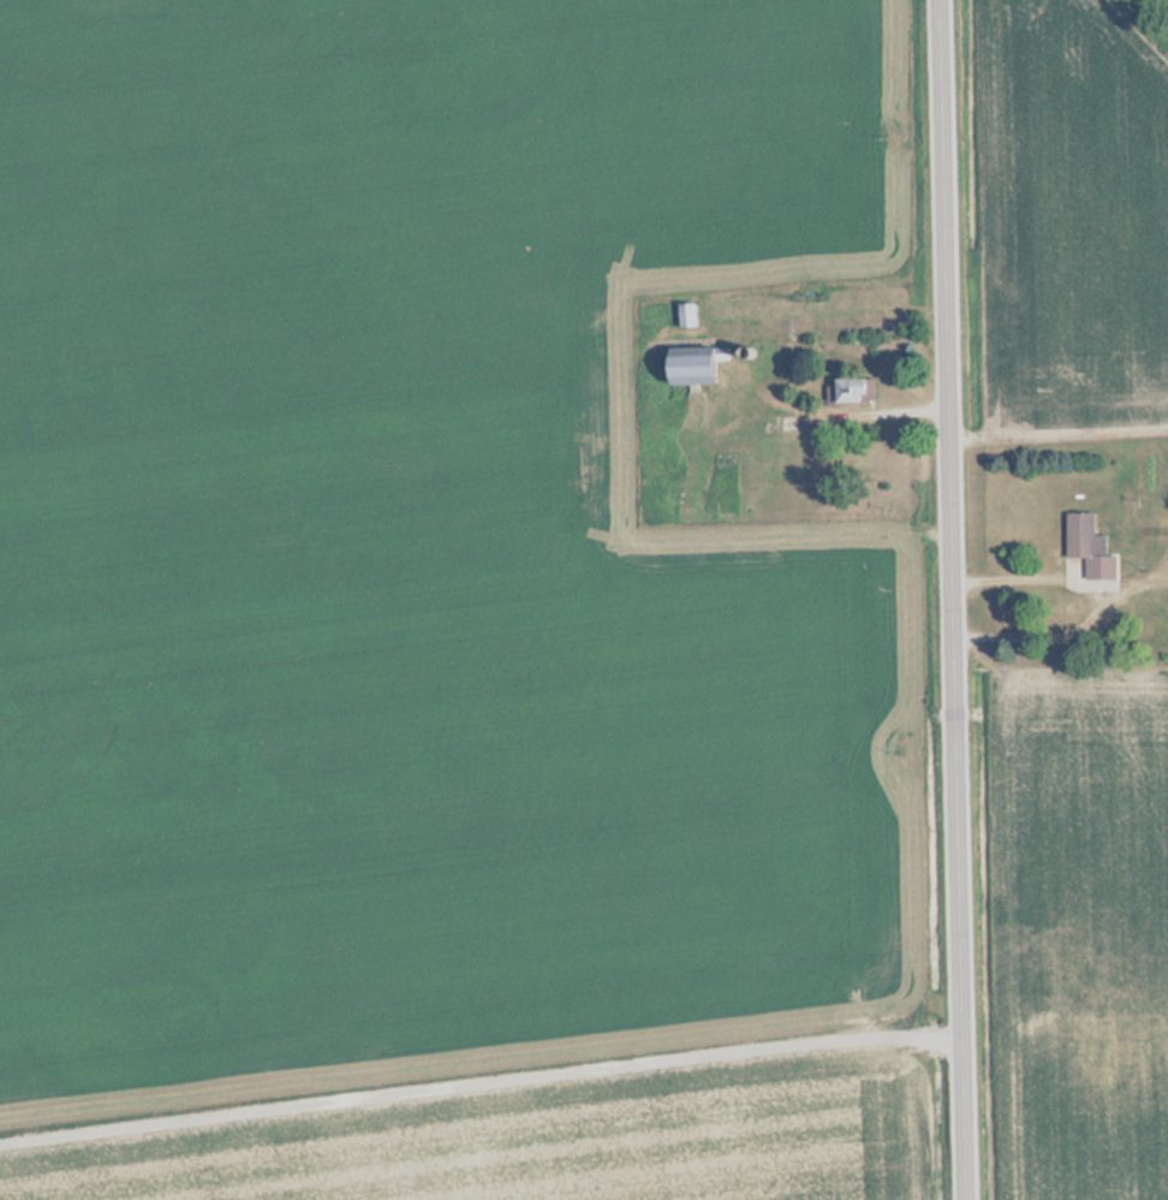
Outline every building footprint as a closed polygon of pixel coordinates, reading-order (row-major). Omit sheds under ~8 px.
[(678,328),(693,328),(693,305),(678,305),(678,328)] [(726,348),(662,349),(663,387),(715,386),(715,361),(726,361),(726,348)] [(873,403),(873,379),(832,379),(832,403),(873,403)] [(1065,511),(1065,556),(1085,556),(1085,578),(1116,578),(1115,553),(1106,553),(1105,534),(1093,534),(1093,511),(1065,511)]
